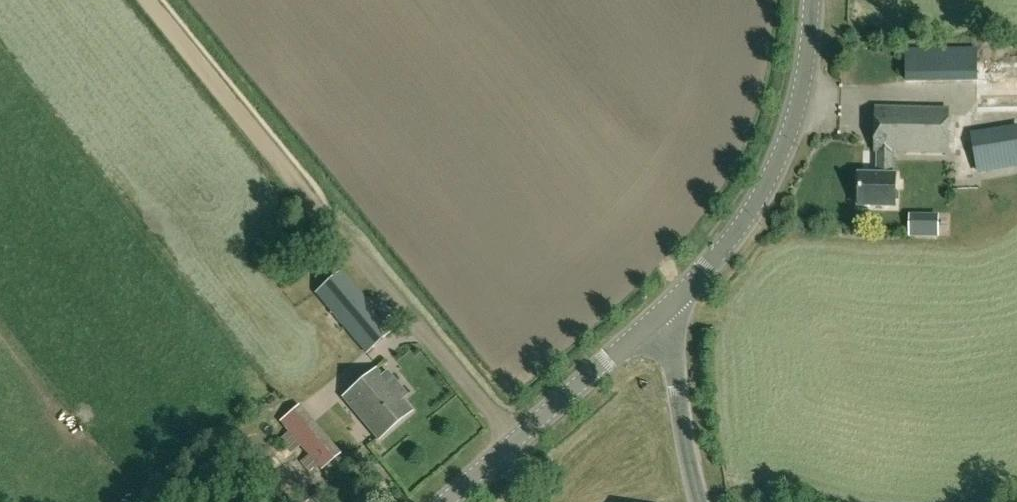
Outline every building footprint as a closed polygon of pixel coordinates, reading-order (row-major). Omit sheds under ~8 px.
[(977,46),(950,46),(930,47),(930,51),(923,51),(914,50),(913,76),(928,76),(928,82),(976,81),(977,113),(1016,112),(1016,62),(977,63),(977,46)] [(948,153),(949,110),(876,108),(875,151),(878,151),(877,175),(860,175),(859,205),(894,207),(895,176),(892,176),(893,151),(948,153)] [(1016,166),(1016,124),(972,132),(978,174),(1016,166)] [(366,353),(392,330),(342,270),(315,293),(366,353)] [(378,439),(411,411),(377,369),(343,397),(378,439)] [(336,454),(297,407),(279,421),(319,468),(336,454)]
